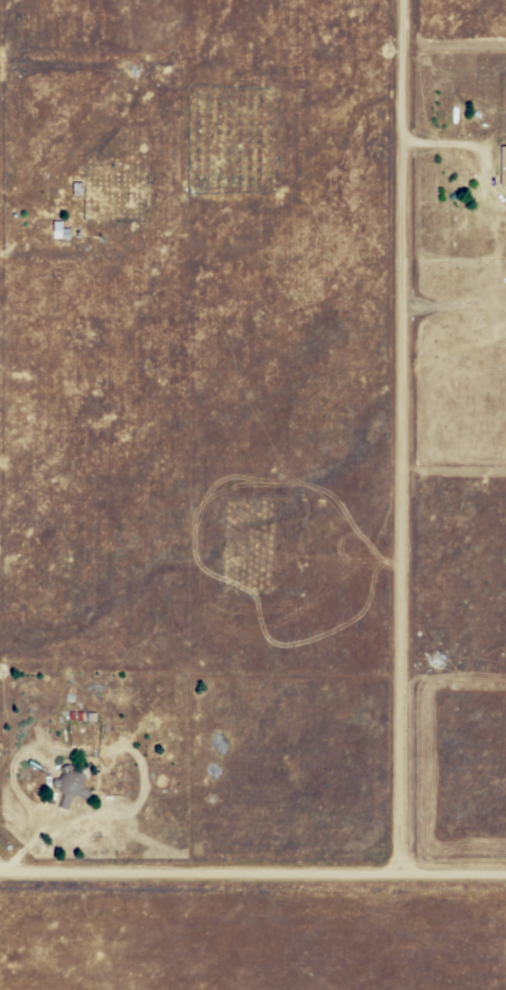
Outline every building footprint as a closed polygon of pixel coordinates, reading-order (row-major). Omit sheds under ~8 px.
[(495,146),(505,145),(505,187),(495,187),(495,146)] [(76,183),(84,183),(85,195),(77,195),(76,183)] [(54,238),(54,222),(63,222),(63,229),(71,229),(71,238),(54,238)] [(59,806),(69,809),(72,797),(78,796),(83,799),(89,791),(84,788),(85,782),(84,776),(81,773),(76,770),(70,770),(68,764),(60,767),(62,773),(59,778),(53,778),(53,788),(59,789),(62,794),(59,806)]
